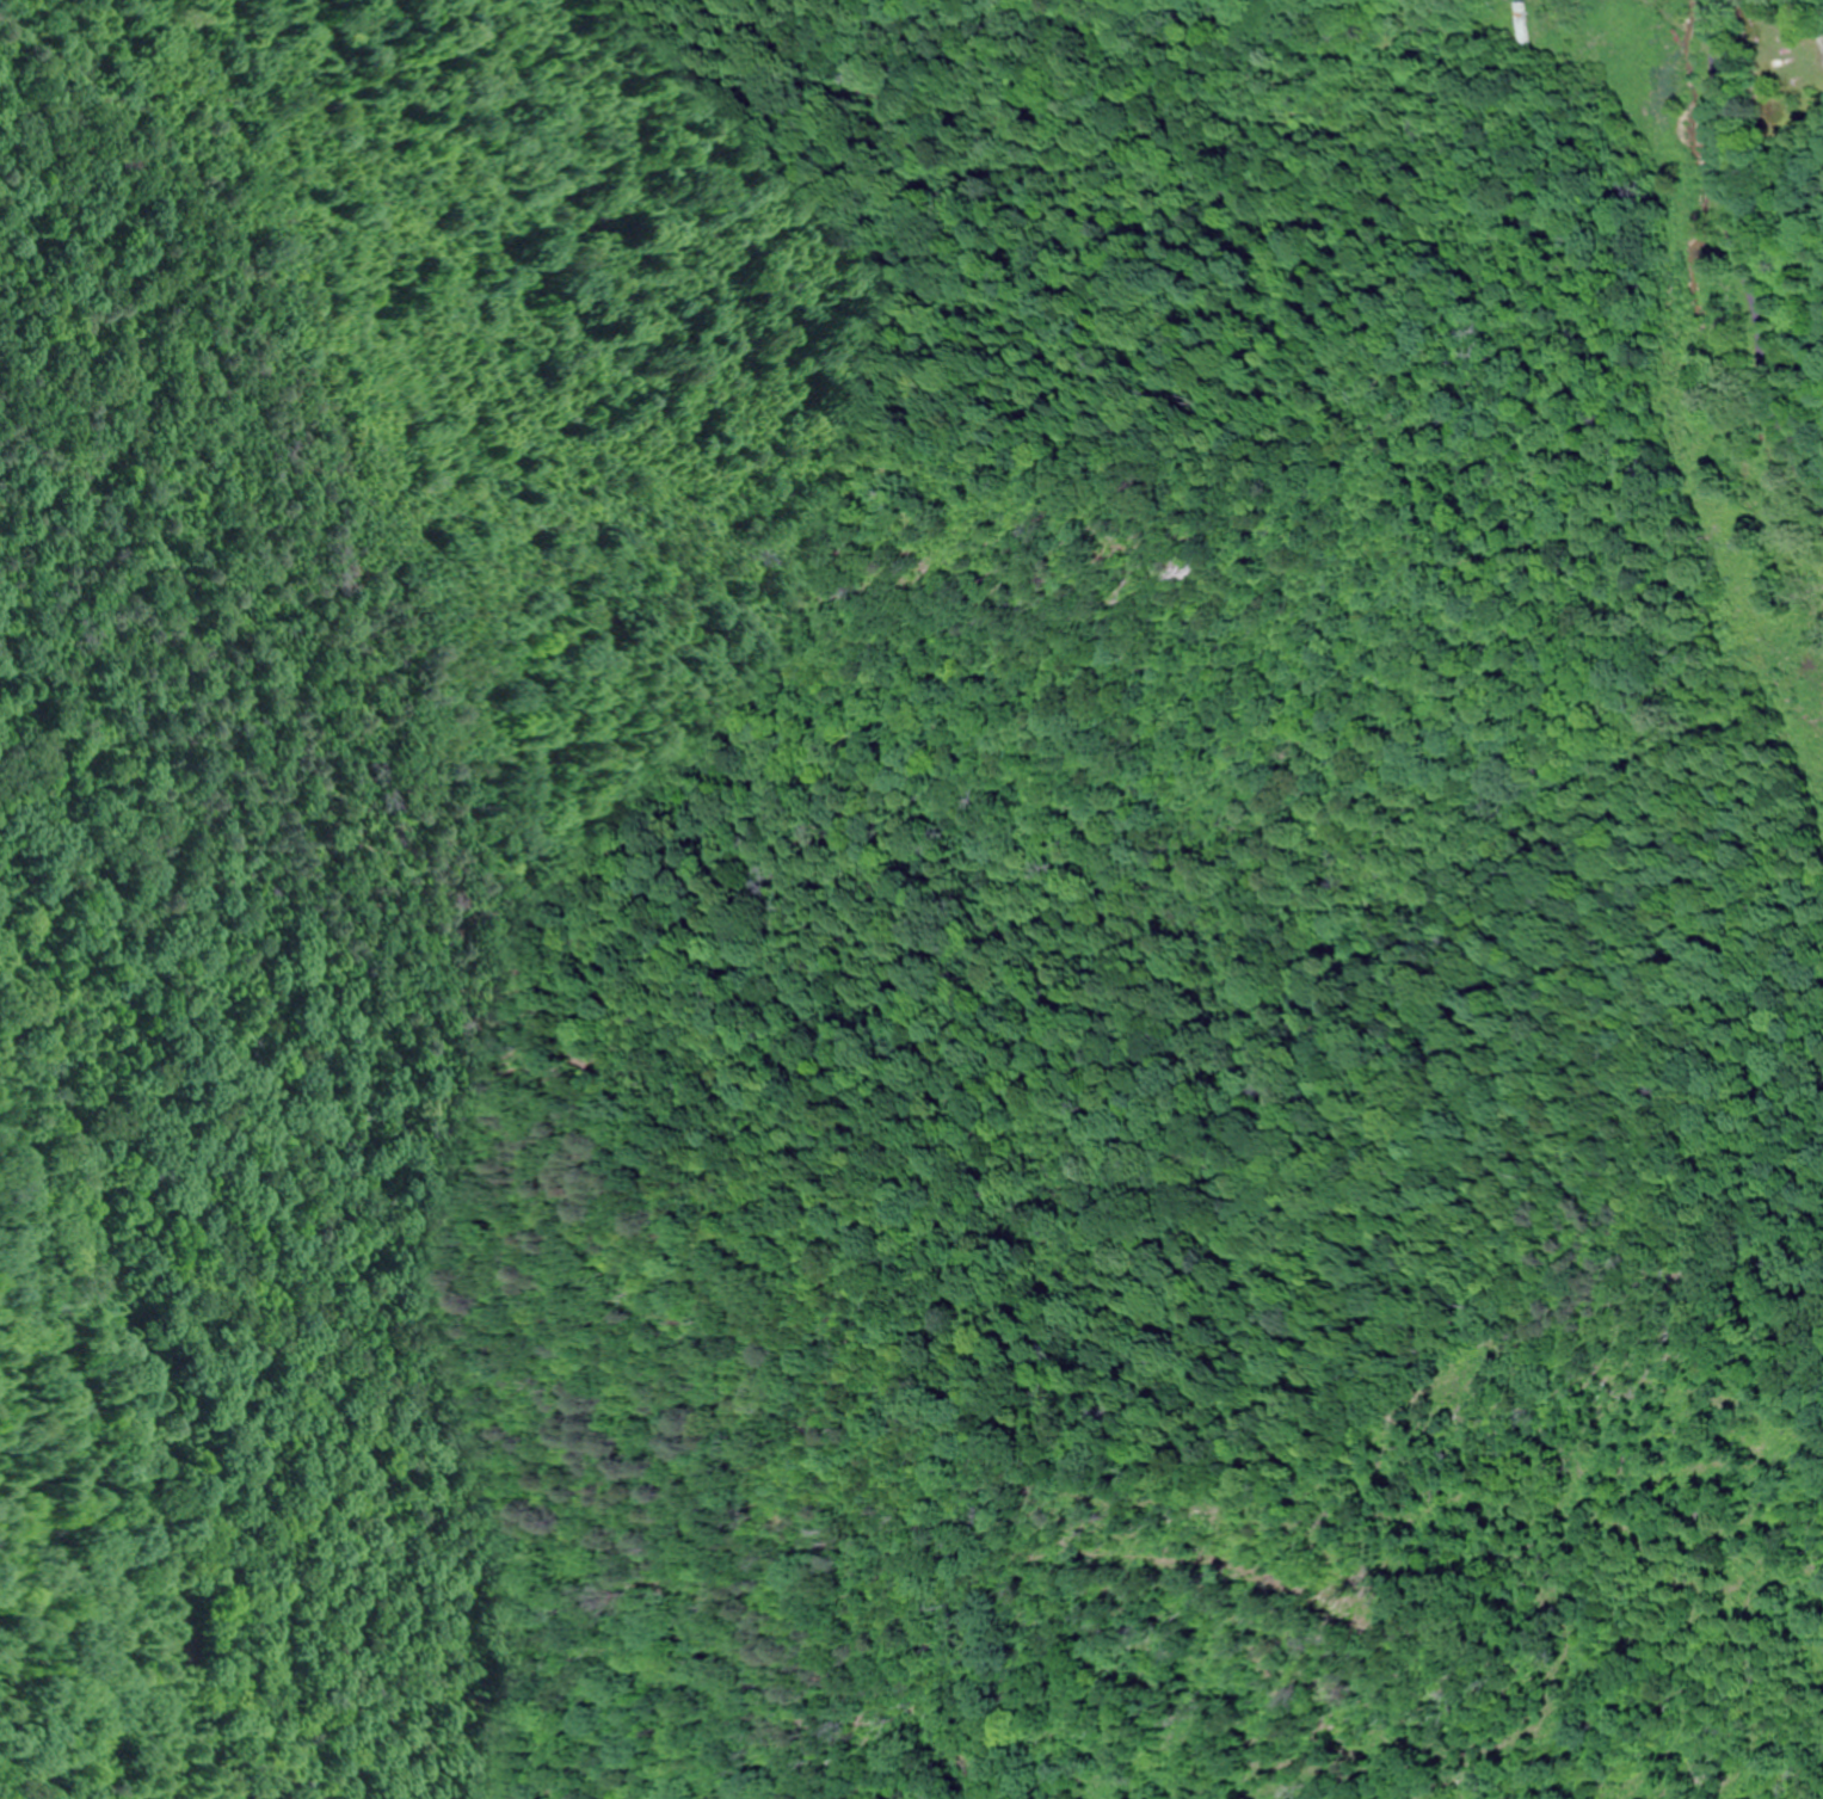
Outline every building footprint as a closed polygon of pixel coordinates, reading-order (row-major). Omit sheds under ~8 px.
[(1511,4),(1511,47),(1522,47),(1522,4),(1511,4)]
